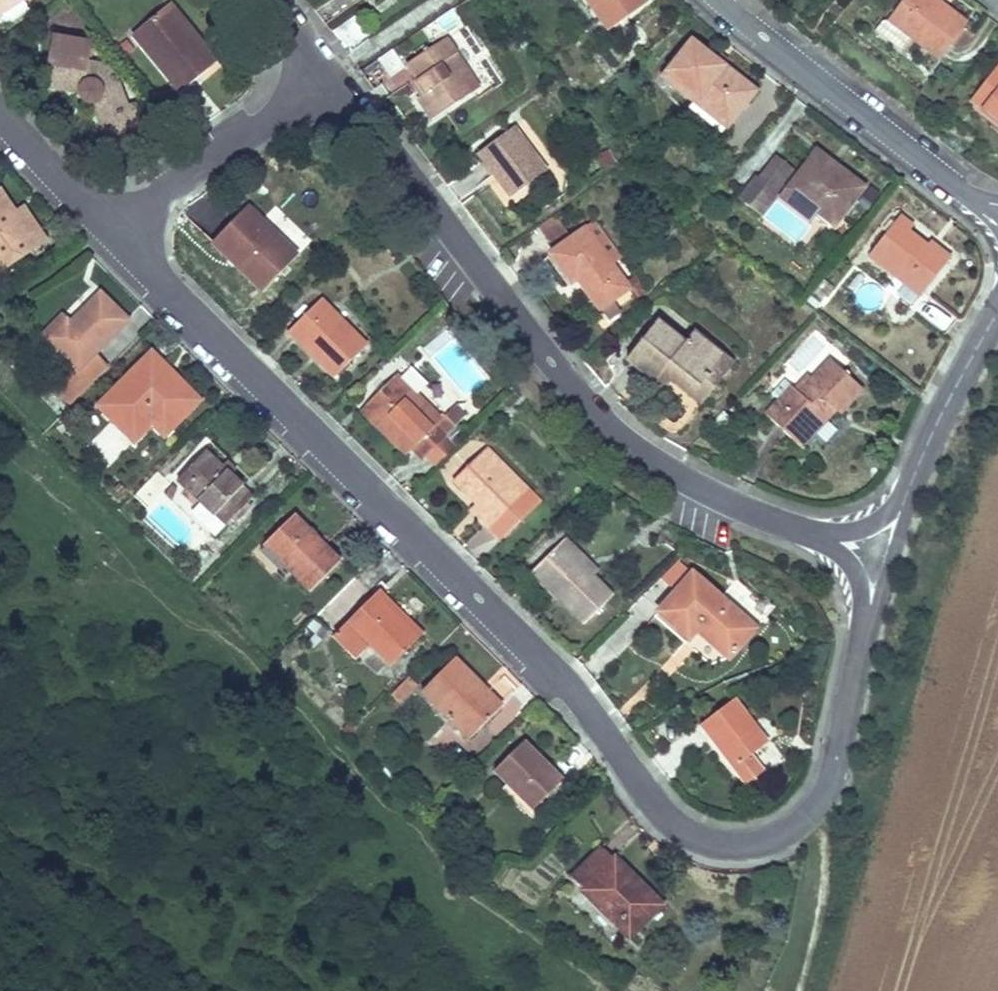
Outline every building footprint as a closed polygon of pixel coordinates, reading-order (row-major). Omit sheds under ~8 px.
[(23,0),(20,0),(0,14),(0,24),(11,22),(29,9),(23,0)] [(20,0),(0,0),(0,14),(20,0)] [(640,0),(586,0),(607,29),(643,3),(640,0)] [(930,0),(902,0),(887,21),(911,40),(938,60),(951,44),(963,28),(966,23),(946,7),(944,10),(930,0)] [(936,0),(930,0),(944,10),(946,7),(936,0)] [(196,35),(170,4),(132,34),(180,92),(217,62),(199,39),(196,42),(192,38),(196,35)] [(365,36),(355,21),(337,33),(348,48),(365,36)] [(911,40),(887,21),(881,22),(874,32),(902,52),(911,40)] [(971,34),(963,28),(951,44),(955,47),(964,44),(971,34)] [(445,31),(413,53),(416,57),(444,38),(448,36),(445,31)] [(109,71),(106,69),(103,67),(100,66),(98,66),(86,64),(89,44),(54,37),(46,86),(78,91),(78,95),(79,98),(81,100),(83,102),(86,104),(89,105),(92,105),(94,105),(106,135),(133,125),(141,121),(134,104),(126,107),(115,80),(115,79),(113,76),(111,74),(109,71)] [(473,79),(444,38),(416,57),(406,64),(416,79),(421,76),(430,90),(424,94),(417,99),(431,120),(470,93),(465,85),(473,79)] [(754,91),(692,41),(663,77),(693,101),(694,102),(698,97),(729,122),(754,91)] [(997,65),(970,101),(965,107),(997,133),(997,66),(997,65)] [(430,90),(421,76),(416,79),(414,81),(424,94),(430,90)] [(478,87),(473,79),(465,85),(470,93),(478,87)] [(729,122),(698,97),(694,102),(693,101),(687,107),(720,134),(729,122)] [(133,125),(106,135),(109,145),(136,134),(133,125)] [(546,171),(513,127),(479,153),(512,197),(546,171)] [(863,188),(817,152),(787,190),(818,214),(834,226),(863,188)] [(771,153),(737,200),(762,218),(796,171),(771,153)] [(818,214),(787,190),(781,198),(812,221),(818,214)] [(16,213),(11,216),(6,207),(10,205),(0,191),(0,257),(6,267),(46,240),(38,228),(29,234),(16,213)] [(16,213),(10,205),(6,207),(11,216),(16,213)] [(247,207),(212,243),(262,292),(297,255),(247,207)] [(38,228),(24,208),(16,213),(29,234),(38,228)] [(573,238),(555,214),(540,225),(558,249),(573,238)] [(926,246),(909,232),(913,226),(899,215),(868,255),(920,297),(947,263),(926,246)] [(621,255),(596,221),(573,238),(558,249),(552,254),(574,282),(579,278),(585,286),(582,288),(599,310),(627,289),(624,284),(609,264),(621,255)] [(951,258),(930,242),(926,246),(947,263),(951,258)] [(644,293),(632,278),(624,284),(627,289),(635,300),(644,293)] [(126,321),(100,294),(70,324),(66,321),(48,339),(78,369),(56,391),(70,405),(102,372),(89,358),(126,321)] [(366,347),(320,301),(288,333),(299,344),(303,341),(319,357),(317,358),(336,377),(366,347)] [(44,334),(48,339),(66,321),(61,317),(44,334)] [(724,355),(693,331),(685,342),(657,320),(626,361),(654,382),(664,369),(674,377),(671,381),(692,397),(724,355)] [(173,374),(151,353),(146,359),(161,374),(159,376),(165,382),(173,374)] [(734,363),(724,355),(692,397),(702,405),(734,363)] [(199,400),(173,374),(165,382),(159,376),(161,374),(146,359),(98,407),(133,442),(151,424),(158,417),(170,429),(199,400)] [(862,389),(831,361),(812,382),(798,397),(793,393),(791,391),(780,403),(767,417),(791,439),(803,425),(809,430),(822,417),(825,420),(834,411),(838,414),(862,389)] [(674,377),(664,369),(654,382),(664,390),(671,381),(674,377)] [(439,422),(394,377),(365,406),(410,451),(414,447),(423,457),(424,456),(443,437),(465,415),(455,406),(439,422)] [(812,382),(808,377),(793,393),(798,397),(812,382)] [(791,391),(782,383),(772,395),(780,403),(791,391)] [(410,451),(365,406),(360,411),(405,456),(410,451)] [(163,436),(170,429),(158,417),(151,424),(163,436)] [(825,420),(822,417),(809,430),(803,425),(791,439),(800,448),(825,420)] [(454,448),(443,437),(424,456),(434,467),(454,448)] [(448,482),(482,448),(473,439),(439,474),(448,482)] [(541,502),(487,447),(453,481),(476,505),(478,506),(481,503),(487,509),(478,518),(502,541),(541,502)] [(223,468),(206,451),(177,481),(202,505),(192,515),(215,536),(232,519),(247,504),(252,498),(241,488),(243,486),(231,476),(223,468)] [(227,464),(223,468),(231,476),(235,472),(227,464)] [(177,490),(173,486),(164,495),(172,501),(177,490)] [(487,509),(481,503),(478,506),(476,505),(471,510),(478,518),(487,509)] [(250,507),(247,504),(232,519),(235,523),(250,507)] [(341,562),(294,515),(264,546),(310,593),(341,562)] [(597,571),(564,539),(557,546),(590,578),(592,577),(597,571)] [(590,578),(557,546),(532,571),(585,623),(611,596),(592,577),(590,578)] [(664,601),(661,597),(688,568),(678,559),(636,605),(649,617),(664,601)] [(756,629),(692,573),(658,612),(688,639),(697,630),(699,627),(706,633),(703,636),(729,659),(756,629)] [(422,635),(378,591),(356,614),(360,618),(379,600),(418,639),(422,635)] [(418,639),(379,600),(360,618),(356,614),(332,638),(355,661),(359,657),(369,647),(386,664),(390,668),(418,639)] [(386,664),(369,647),(359,657),(376,674),(386,664)] [(482,694),(476,688),(480,685),(454,659),(422,691),(470,739),(502,707),(485,690),(482,694)] [(416,685),(408,677),(396,689),(404,697),(416,685)] [(485,690),(480,685),(476,688),(482,694),(485,690)] [(404,697),(396,689),(390,695),(398,703),(404,697)] [(763,746),(749,727),(753,724),(734,699),(700,725),(745,785),(763,771),(751,755),(763,746)] [(767,742),(753,724),(749,727),(763,746),(767,742)] [(562,780),(523,742),(494,771),(533,810),(562,780)] [(628,938),(661,905),(614,858),(613,859),(601,847),(570,878),(582,890),(581,891),(628,938)]
